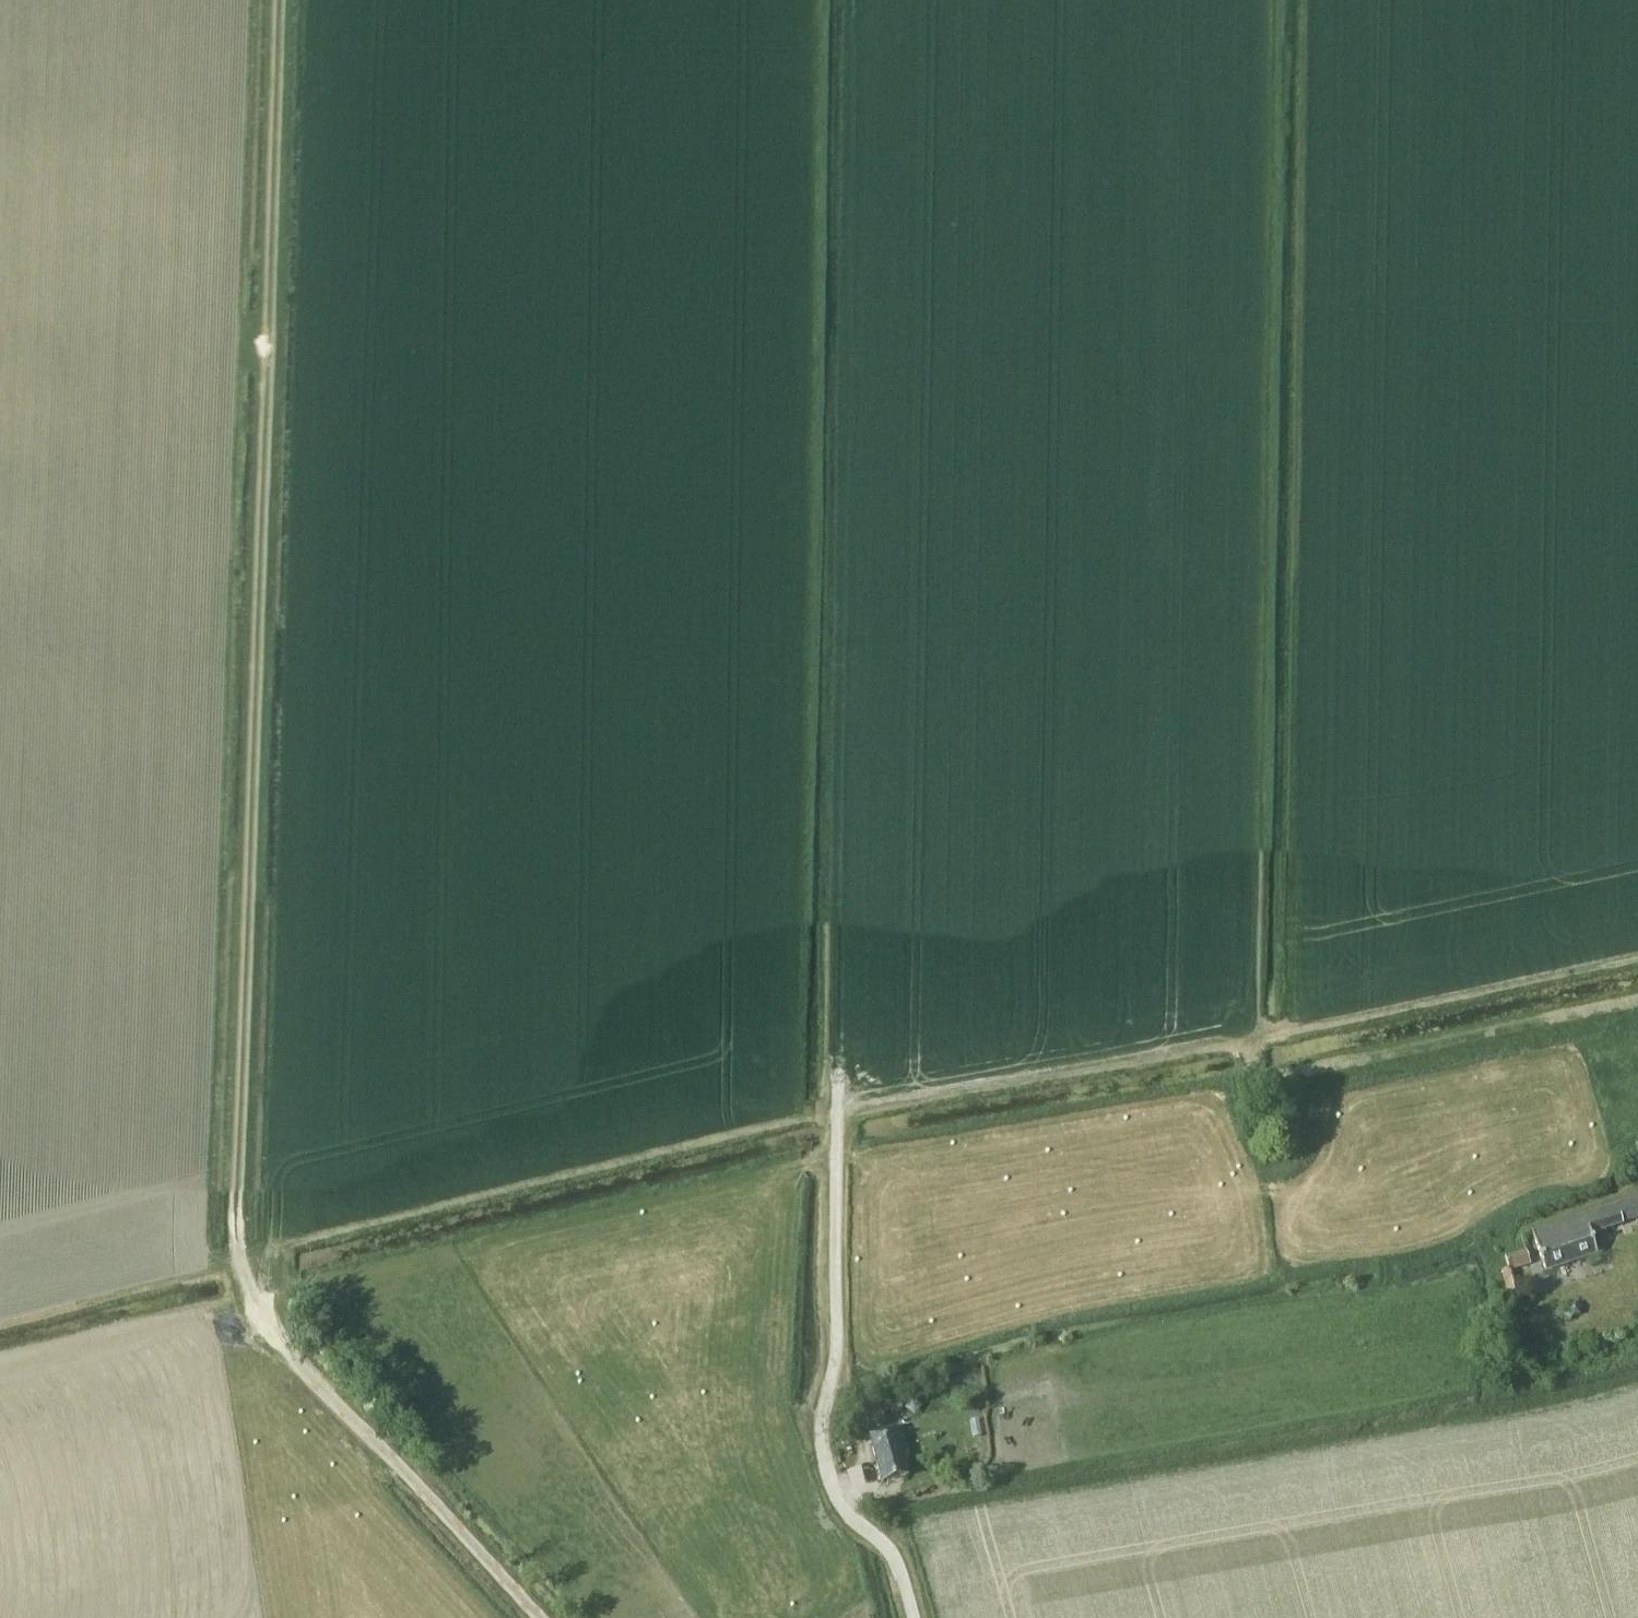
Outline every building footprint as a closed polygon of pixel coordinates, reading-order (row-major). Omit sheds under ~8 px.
[(1628,1172),(1637,1169),(1637,1153),(1623,1158),(1628,1172)] [(1616,1205),(1532,1234),(1545,1272),(1597,1255),(1590,1233),(1622,1224),(1637,1218),(1637,1197),(1616,1205)] [(1530,1264),(1526,1251),(1504,1258),(1508,1272),(1530,1264)] [(1568,1305),(1567,1312),(1572,1318),(1580,1316),(1582,1308),(1576,1302),(1568,1305)] [(886,1427),(879,1405),(862,1410),(868,1432),(886,1427)] [(909,1458),(901,1429),(870,1437),(882,1484),(908,1477),(904,1459),(909,1458)]
